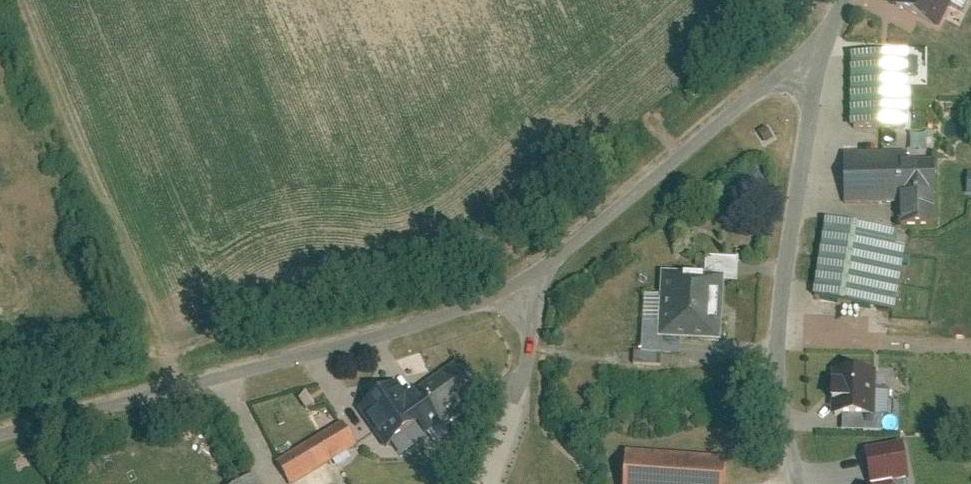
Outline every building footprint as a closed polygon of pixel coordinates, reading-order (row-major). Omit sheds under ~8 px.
[(896,3),(945,27),(959,0),(898,0),(896,3)] [(912,53),(855,53),(855,127),(912,126),(912,53)] [(765,127),(757,132),(767,146),(776,141),(765,127)] [(941,151),(849,152),(849,200),(905,200),(905,225),(942,224),(941,151)] [(832,220),(819,293),(899,307),(911,245),(901,243),(903,232),(832,220)] [(743,256),(708,255),(708,273),(730,275),(729,280),(742,280),(743,256)] [(666,295),(664,336),(685,337),(725,340),(729,280),(730,275),(708,273),(668,271),(666,295)] [(666,295),(649,294),(646,351),(684,353),(685,337),(664,336),(666,295)] [(463,360),(420,390),(442,422),(485,393),(463,360)] [(879,365),(835,363),(834,412),(877,413),(879,365)] [(398,386),(364,408),(390,447),(422,425),(427,432),(442,422),(420,390),(407,398),(398,386)] [(281,460),(296,483),(299,483),(360,446),(345,421),(281,460)] [(908,441),(869,447),(875,482),(913,475),(908,441)] [(629,451),(627,483),(727,483),(729,457),(629,451)] [(258,473),(241,483),(265,483),(258,473)]
